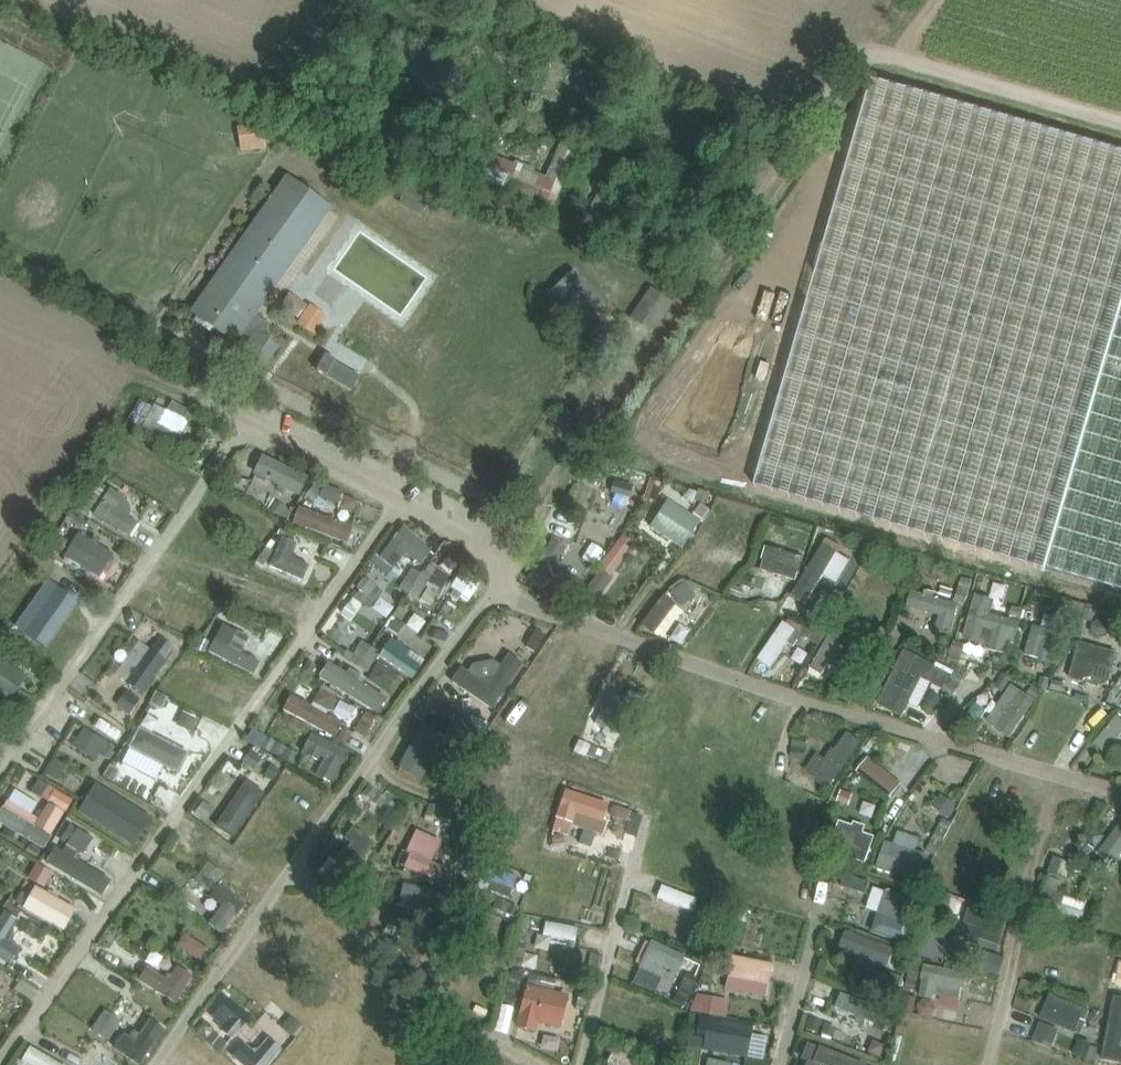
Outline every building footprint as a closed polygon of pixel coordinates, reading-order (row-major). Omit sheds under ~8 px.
[(164,92),(175,96),(180,81),(169,78),(164,92)] [(236,126),(240,152),(265,148),(262,123),(256,124),(255,117),(242,118),(243,125),(236,126)] [(553,212),(577,152),(580,143),(561,135),(545,177),(463,144),(453,167),(536,201),(535,205),(553,212)] [(436,186),(412,174),(397,205),(421,216),(436,186)] [(242,356),(260,371),(278,348),(263,337),(271,325),(255,314),(330,209),(285,177),(190,311),(247,351),(242,356)] [(532,225),(526,235),(534,239),(540,229),(532,225)] [(603,304),(573,272),(551,292),(581,323),(603,304)] [(652,332),(672,303),(650,288),(642,301),(630,317),(652,332)] [(313,335),(326,316),(307,304),(295,324),(313,335)] [(1045,569),(1120,591),(1120,307),(1045,569)] [(350,391),(358,377),(356,375),(355,376),(334,363),(335,360),(325,354),(316,370),(350,391)] [(175,413),(165,409),(155,438),(184,448),(197,413),(177,406),(175,413)] [(310,499),(318,478),(269,460),(261,482),(310,499)] [(103,484),(88,513),(98,518),(113,490),(103,484)] [(139,540),(145,526),(132,520),(140,503),(116,491),(101,522),(139,540)] [(597,515),(634,526),(638,512),(601,501),(597,515)] [(227,531),(268,553),(283,525),(241,503),(227,531)] [(692,553),(709,524),(675,504),(658,533),(692,553)] [(303,514),(300,532),(356,542),(360,525),(303,514)] [(415,559),(428,571),(441,557),(412,531),(386,559),(402,574),(415,559)] [(72,563),(104,576),(115,550),(83,536),(72,563)] [(317,569),(300,560),(306,549),(290,541),(275,569),(307,587),(317,569)] [(826,547),(805,602),(822,609),(843,554),(826,547)] [(769,572),(806,583),(812,560),(775,549),(769,572)] [(411,570),(400,588),(417,599),(428,580),(411,570)] [(440,570),(423,604),(444,615),(461,581),(440,570)] [(605,600),(619,579),(608,572),(595,593),(605,600)] [(474,576),(459,592),(474,605),(488,590),(474,576)] [(363,595),(382,608),(392,593),(372,580),(363,595)] [(184,589),(179,601),(197,609),(191,623),(215,633),(226,607),(184,589)] [(670,598),(652,624),(675,640),(693,613),(670,598)] [(965,602),(917,598),(915,615),(946,618),(944,635),(962,637),(965,602)] [(999,619),(1002,602),(981,598),(972,647),(1013,654),(1015,644),(1026,646),(1030,624),(999,619)] [(1041,627),(1032,661),(1067,670),(1081,620),(1083,620),(1086,608),(1056,600),(1048,629),(1041,627)] [(368,613),(360,627),(379,636),(386,622),(368,613)] [(339,624),(332,638),(364,654),(371,640),(339,624)] [(788,626),(766,669),(784,678),(806,636),(788,626)] [(250,657),(257,639),(229,627),(216,657),(263,677),(269,665),(250,657)] [(211,654),(217,644),(198,631),(192,641),(211,654)] [(545,656),(555,639),(544,633),(534,649),(545,656)] [(1120,677),(1120,650),(1082,646),(1078,684),(1099,686),(1100,674),(1120,677)] [(369,647),(358,668),(377,677),(387,656),(369,647)] [(421,684),(431,669),(398,647),(388,662),(421,684)] [(832,649),(821,671),(834,678),(845,656),(832,649)] [(909,655),(886,710),(939,732),(962,676),(909,655)] [(465,690),(506,712),(531,666),(515,658),(508,672),(481,659),(465,690)] [(16,704),(27,688),(12,677),(16,671),(0,660),(0,693),(16,704)] [(396,699),(336,665),(326,682),(386,716),(396,699)] [(392,695),(402,678),(385,668),(375,685),(392,695)] [(1018,742),(1043,705),(1019,689),(994,726),(1018,742)] [(329,690),(321,706),(340,716),(348,700),(329,690)] [(196,742),(207,718),(162,696),(151,721),(196,742)] [(300,698),(291,714),(368,756),(386,723),(373,716),(363,733),(300,698)] [(1120,760),(1120,723),(1114,722),(1106,757),(1120,760)] [(141,728),(116,782),(154,800),(163,783),(181,792),(198,755),(141,728)] [(454,742),(429,729),(406,771),(432,785),(454,742)] [(254,744),(298,768),(304,756),(260,733),(254,744)] [(838,765),(825,757),(815,776),(855,798),(880,753),(853,738),(838,765)] [(316,740),(310,762),(328,767),(324,780),(346,787),(356,752),(316,740)] [(249,769),(260,776),(269,762),(257,755),(249,769)] [(225,807),(248,771),(233,762),(211,798),(225,807)] [(280,762),(272,779),(285,786),(294,768),(280,762)] [(12,782),(4,799),(16,804),(24,788),(12,782)] [(252,784),(224,830),(244,842),(272,796),(252,784)] [(362,801),(391,824),(403,809),(374,786),(362,801)] [(977,819),(1000,827),(1012,795),(989,786),(977,819)] [(608,803),(564,789),(555,817),(571,822),(570,824),(603,834),(606,822),(602,821),(608,803)] [(510,798),(508,808),(528,813),(531,804),(510,798)] [(942,814),(959,820),(964,806),(948,800),(942,814)] [(4,829),(58,849),(71,814),(54,808),(49,819),(12,806),(4,829)] [(202,818),(219,827),(225,816),(208,806),(202,818)] [(434,823),(460,828),(463,814),(437,809),(434,823)] [(619,837),(642,844),(651,818),(627,811),(619,837)] [(934,859),(895,844),(884,873),(930,890),(953,828),(947,826),(934,859)] [(324,875),(348,893),(384,846),(360,828),(324,875)] [(120,887),(86,864),(100,842),(85,833),(70,855),(63,851),(53,866),(109,904),(120,887)] [(32,847),(0,834),(0,861),(22,870),(32,847)] [(424,834),(411,875),(447,886),(460,846),(424,834)] [(485,835),(479,848),(517,867),(527,848),(505,836),(501,844),(485,835)] [(1120,866),(1120,836),(1107,856),(1120,866)] [(1088,845),(1082,862),(1095,867),(1101,850),(1088,845)] [(1046,921),(1090,929),(1094,906),(1068,901),(1075,864),(1058,861),(1046,921)] [(511,895),(517,877),(480,863),(476,876),(496,883),(494,889),(511,895)] [(46,866),(38,878),(56,891),(64,879),(46,866)] [(201,884),(216,897),(232,879),(217,866),(201,884)] [(225,888),(210,913),(221,919),(215,929),(232,940),(254,905),(225,888)] [(701,918),(707,904),(671,890),(665,904),(701,918)] [(31,917),(75,935),(85,910),(41,892),(31,917)] [(891,897),(883,941),(919,947),(927,903),(891,897)] [(1009,958),(1017,920),(987,914),(979,953),(1009,958)] [(26,923),(10,916),(0,936),(0,960),(20,970),(29,952),(16,946),(26,923)] [(584,946),(586,931),(552,925),(549,940),(584,946)] [(848,960),(897,977),(905,951),(856,935),(848,960)] [(681,1001),(680,1003),(691,1008),(707,965),(657,946),(642,987),(681,1001)] [(161,958),(156,971),(173,978),(168,991),(192,1000),(202,973),(161,958)] [(776,1002),(781,966),(738,961),(734,996),(776,1002)] [(10,996),(20,979),(0,967),(0,990),(10,996)] [(938,1018),(939,1001),(977,1003),(978,976),(931,973),(929,1017),(938,1018)] [(569,995),(539,988),(541,977),(530,975),(527,985),(526,985),(515,1027),(535,1032),(538,1022),(560,1028),(569,995)] [(848,997),(842,1013),(881,1029),(887,1012),(848,997)] [(726,1021),(729,1003),(702,999),(699,1017),(726,1021)] [(910,1000),(908,1020),(922,1021),(924,1001),(910,1000)] [(1040,1046),(1059,1052),(1066,1032),(1087,1039),(1096,1013),(1056,1000),(1040,1046)] [(1117,1001),(1113,1064),(1120,1064),(1120,1001),(1117,1001)] [(2,1022),(11,1009),(0,1002),(0,1021),(2,1022)] [(222,1020),(245,1043),(262,1025),(239,1003),(222,1020)] [(99,1032),(115,1046),(131,1027),(114,1013),(99,1032)] [(294,1017),(285,1027),(300,1041),(309,1030),(294,1017)] [(122,1056),(137,1064),(152,1064),(172,1032),(156,1022),(145,1041),(135,1034),(122,1056)] [(714,1038),(711,1061),(741,1064),(755,1064),(758,1044),(714,1038)] [(291,1059),(276,1039),(249,1059),(253,1064),(284,1064),(291,1059)] [(899,1064),(911,1064),(914,1043),(902,1041),(899,1064)] [(1100,1046),(1087,1043),(1081,1062),(1091,1064),(1095,1064),(1100,1046)] [(37,1051),(29,1064),(64,1064),(37,1051)] [(821,1064),(822,1064),(860,1064),(826,1052),(821,1064)] [(617,1064),(647,1064),(622,1054),(617,1064)]
